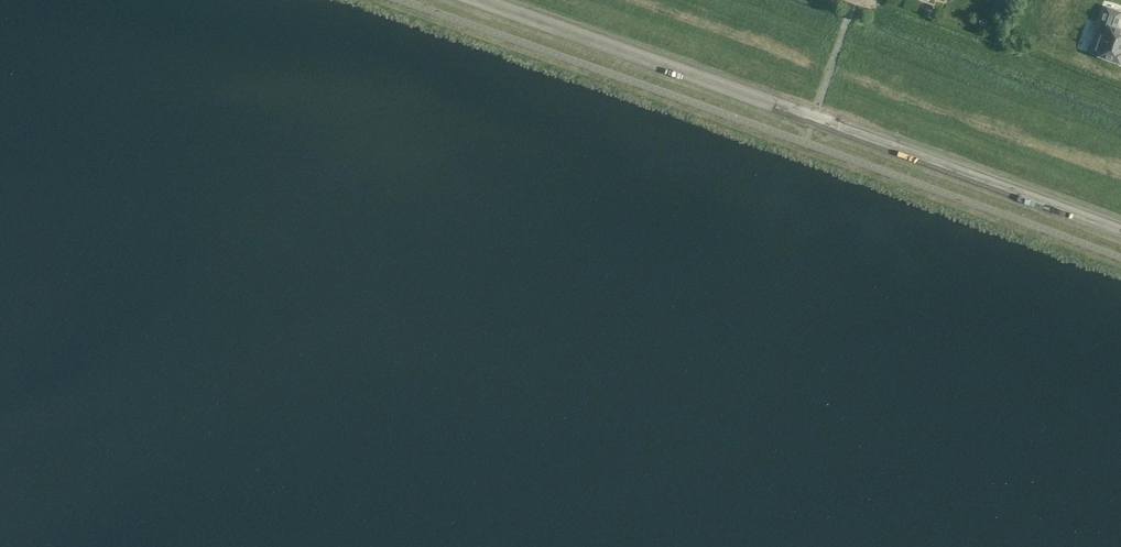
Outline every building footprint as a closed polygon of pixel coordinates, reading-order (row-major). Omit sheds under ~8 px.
[(1096,29),(1106,32),(1098,56),(1120,64),(1120,61),(1120,29),(1117,28),(1120,16),(1120,12),(1104,6),(1096,29)]
